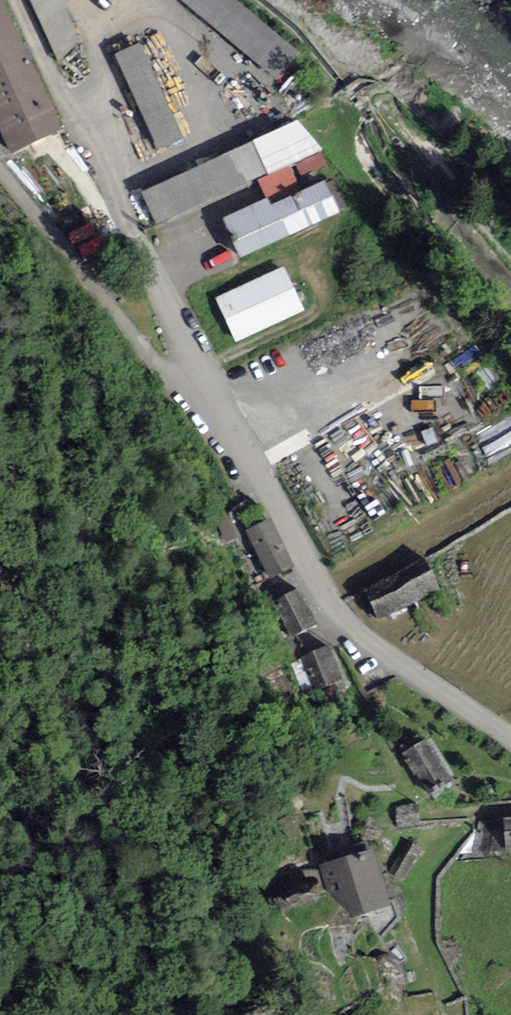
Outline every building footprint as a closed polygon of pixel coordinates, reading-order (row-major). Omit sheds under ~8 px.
[(3,0),(0,0),(0,129),(10,152),(61,130),(3,0)] [(58,73),(88,59),(66,13),(78,0),(23,0),(58,73)] [(287,99),(319,64),(249,0),(178,0),(287,99)] [(180,139),(137,43),(115,53),(158,149),(180,139)] [(297,119),(142,192),(157,228),(322,153),(297,119)] [(223,218),(241,258),(341,212),(326,180),(271,206),(267,198),(223,218)] [(284,266),(215,297),(234,341),(304,309),(284,266)] [(213,514),(225,542),(236,537),(224,508),(213,514)] [(246,530),(270,579),(295,567),(270,518),(246,530)] [(364,589),(378,619),(440,591),(426,561),(364,589)] [(299,587),(273,601),(291,636),(317,623),(299,587)] [(300,655),(313,691),(342,681),(329,645),(300,655)] [(427,797),(453,781),(427,737),(422,740),(418,734),(400,745),(404,751),(401,753),(427,797)] [(396,806),(397,828),(420,827),(419,804),(396,806)] [(422,850),(407,840),(387,870),(402,880),(422,850)] [(372,849),(319,865),(326,890),(349,912),(350,918),(390,906),(372,849)]
